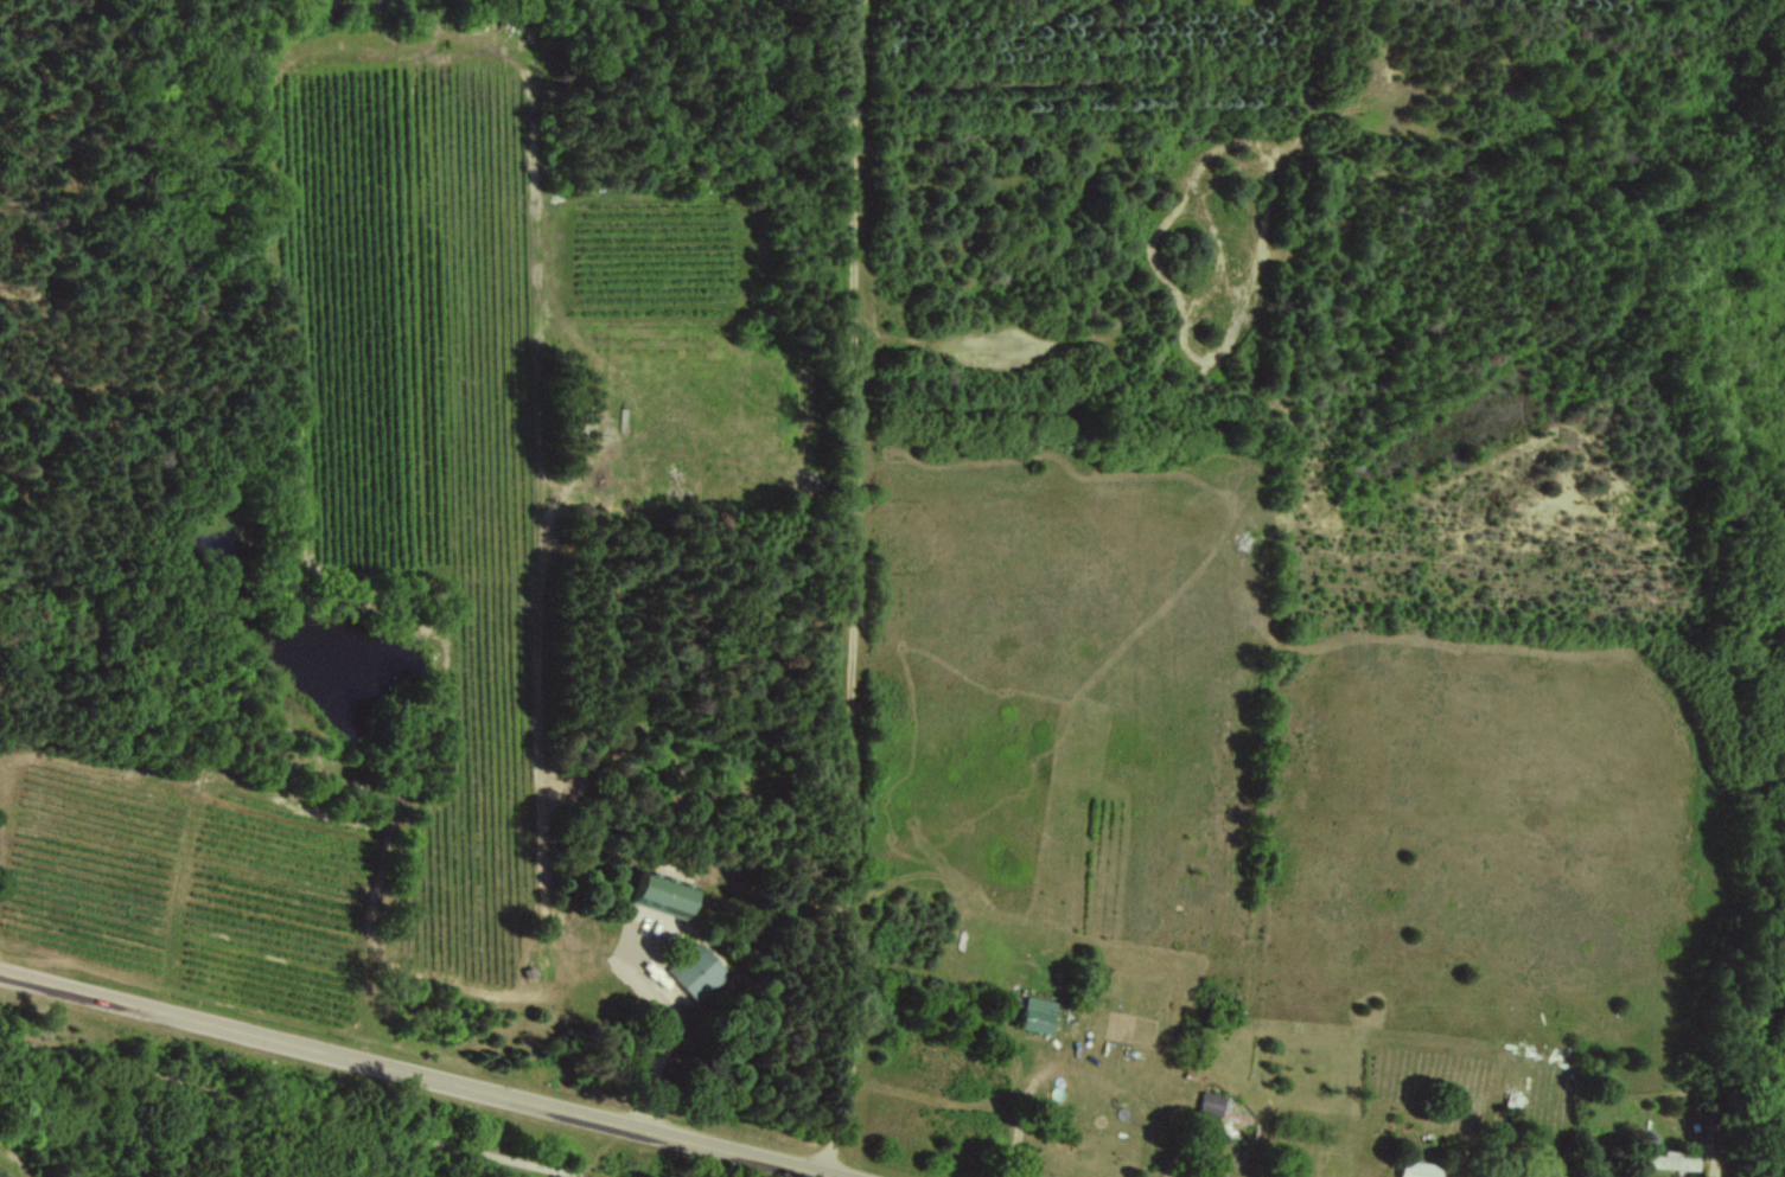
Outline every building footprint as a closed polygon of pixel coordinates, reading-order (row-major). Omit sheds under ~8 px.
[(697,890),(646,872),(637,898),(689,915),(697,890)] [(667,969),(696,1001),(727,972),(698,941),(667,969)] [(1019,1027),(1049,1034),(1057,1002),(1027,995),(1019,1027)] [(1219,1116),(1224,1096),(1201,1090),(1196,1110),(1219,1116)] [(1442,1167),(1404,1159),(1400,1176),(1440,1176),(1442,1167)]
